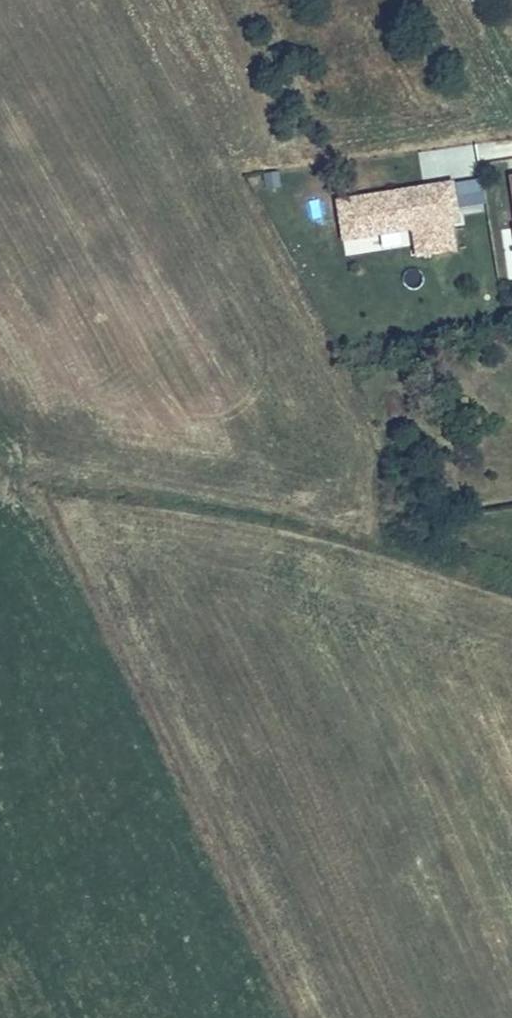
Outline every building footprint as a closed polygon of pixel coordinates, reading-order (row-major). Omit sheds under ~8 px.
[(412,231),(415,256),(463,250),(454,178),(333,194),(339,241),(412,231)]
